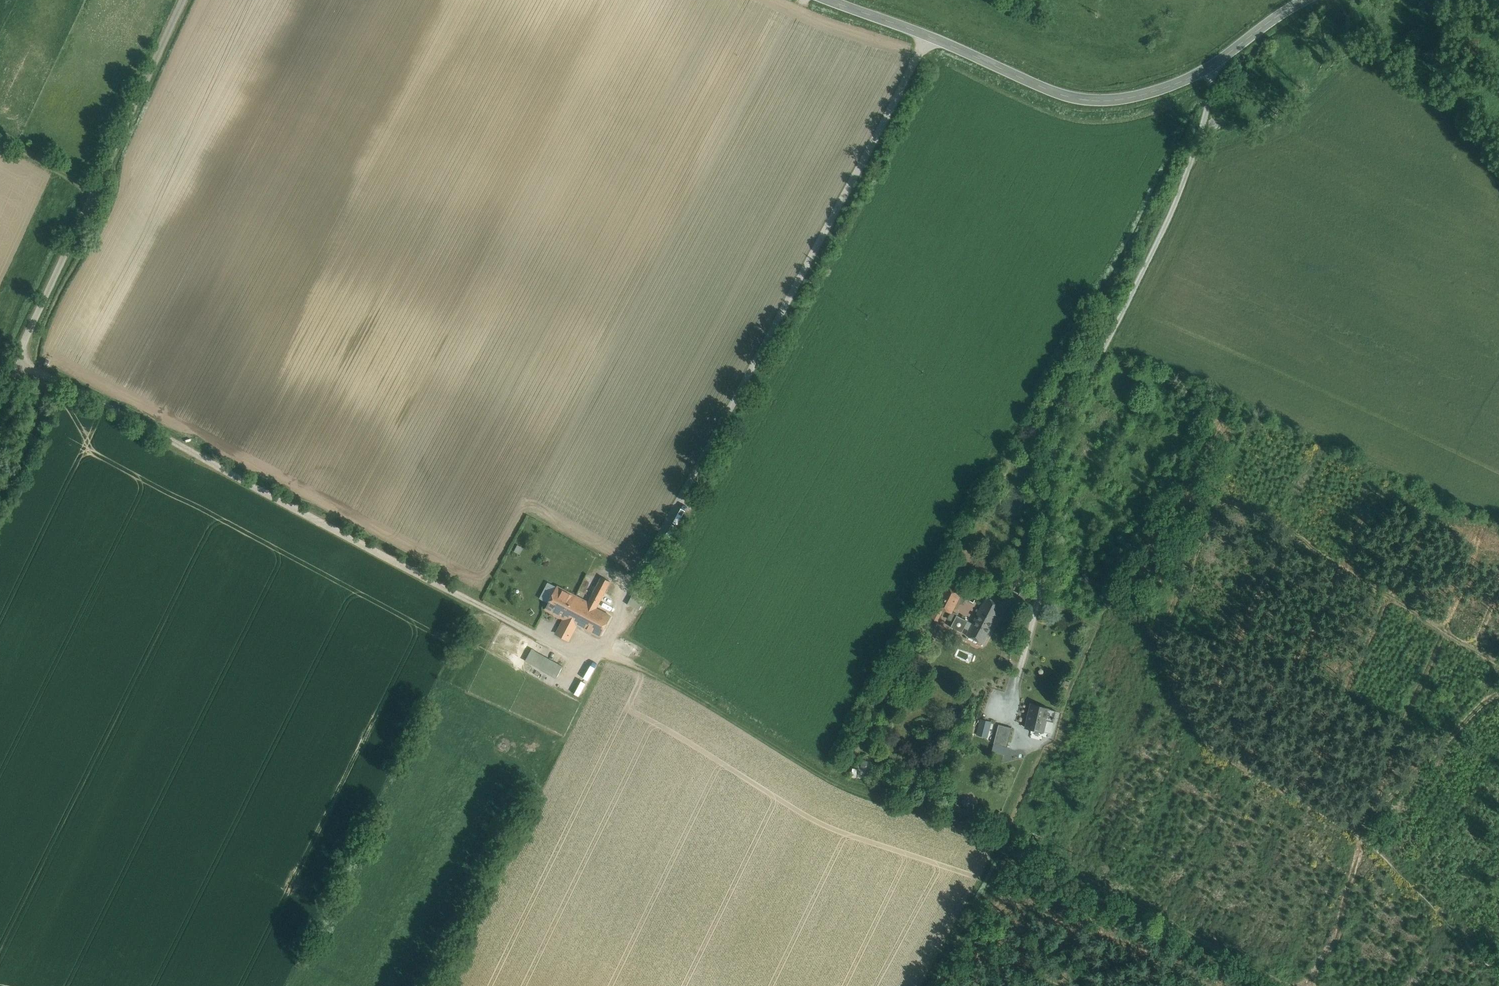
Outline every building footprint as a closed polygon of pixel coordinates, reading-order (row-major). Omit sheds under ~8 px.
[(1200,424),(1191,419),(1187,428),(1191,430),(1187,435),(1193,438),(1200,424)] [(516,545),(514,551),(519,553),(522,547),(516,545)] [(588,603),(575,596),(565,617),(577,624),(584,628),(595,607),(596,608),(610,581),(602,577),(588,603)] [(962,593),(946,585),(935,605),(944,609),(951,613),(962,593)] [(575,596),(558,587),(547,608),(564,618),(565,617),(575,596)] [(647,594),(635,588),(627,604),(639,610),(647,594)] [(1019,593),(1016,600),(1018,601),(1023,603),(1028,592),(1022,589),(1019,593)] [(1019,593),(1013,590),(1007,601),(1016,605),(1018,601),(1016,600),(1019,593)] [(1003,605),(986,597),(978,612),(995,621),(1003,605)] [(935,605),(933,603),(925,618),(937,624),(944,609),(935,605)] [(596,608),(595,607),(584,628),(600,636),(611,616),(596,608)] [(995,621),(978,612),(972,623),(957,615),(951,627),(962,633),(964,627),(969,629),(967,635),(983,643),(995,621)] [(577,624),(565,617),(564,618),(556,633),(569,640),(577,624)] [(545,656),(531,648),(525,660),(539,668),(545,656)] [(574,656),(565,674),(573,678),(582,660),(574,656)] [(582,660),(573,678),(580,682),(590,664),(582,660)] [(1057,711),(1031,704),(1025,727),(1050,734),(1053,722),(1054,722),(1057,711)] [(991,722),(981,720),(977,734),(987,737),(991,722)] [(1012,728),(999,724),(994,743),(1007,747),(1012,728)]
